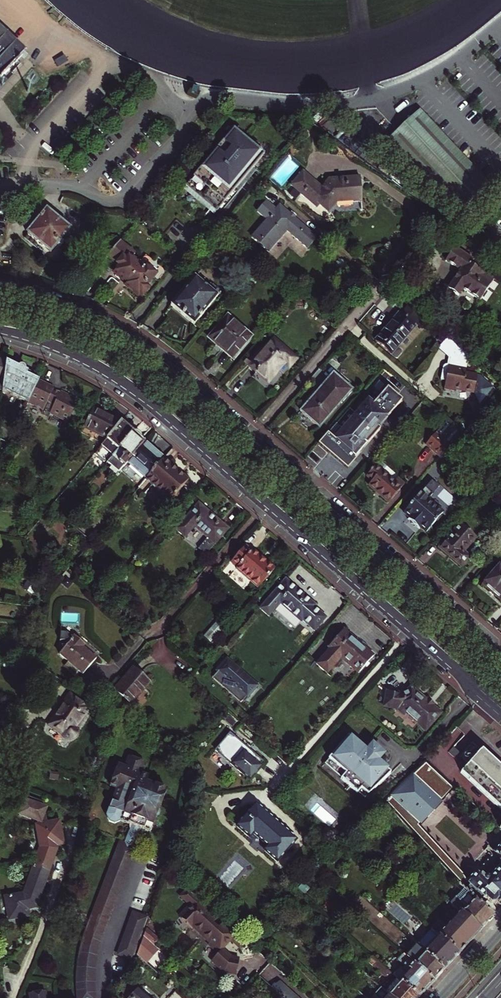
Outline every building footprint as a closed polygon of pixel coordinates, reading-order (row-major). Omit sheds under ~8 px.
[(24,53),(0,31),(0,79),(24,53)] [(456,213),(488,184),(418,110),(387,140),(456,213)] [(264,153),(233,128),(186,184),(217,211),(264,153)] [(364,180),(333,183),(326,190),(307,174),(295,188),(321,211),(324,207),(332,215),(341,205),(356,204),(357,204),(366,203),(364,180)] [(258,217),(266,224),(253,239),(270,254),(289,231),(310,250),(319,240),(281,207),(276,212),(268,205),(258,217)] [(70,231),(47,211),(27,233),(50,253),(70,231)] [(148,288),(146,286),(153,278),(159,282),(167,273),(147,255),(138,265),(131,259),(135,255),(119,241),(108,255),(119,265),(114,272),(127,283),(125,285),(137,296),(139,293),(142,296),(148,288)] [(467,265),(469,262),(450,250),(442,262),(456,271),(444,289),(454,296),(459,288),(479,301),(492,282),(467,265)] [(210,296),(213,293),(196,278),(172,306),(195,326),(216,302),(210,296)] [(413,325),(422,315),(409,304),(400,314),(413,325)] [(413,325),(400,314),(399,313),(375,340),(390,353),(414,326),(413,325)] [(249,336),(226,317),(209,337),(231,357),(249,336)] [(304,349),(281,329),(258,356),(276,371),(291,355),(295,359),(304,349)] [(476,374),(464,371),(467,355),(446,336),(437,346),(447,355),(457,357),(455,365),(443,362),(441,364),(438,378),(443,379),(442,387),(452,389),(453,387),(472,391),(481,398),(491,387),(476,374)] [(3,387),(3,390),(27,401),(38,380),(27,375),(29,372),(7,361),(3,387)] [(318,427),(351,389),(332,373),(304,405),(312,411),(306,417),(318,427)] [(27,401),(27,402),(42,409),(41,412),(48,415),(49,412),(67,421),(69,418),(73,420),(78,410),(74,408),(78,400),(59,391),(58,393),(52,390),(53,388),(38,380),(27,401)] [(356,415),(349,408),(318,444),(346,469),(380,429),(374,424),(382,415),(386,418),(401,400),(386,388),(372,405),(367,401),(356,415)] [(119,424),(92,409),(83,428),(105,440),(119,424)] [(131,434),(119,424),(105,440),(94,454),(106,463),(131,434)] [(425,444),(438,456),(448,445),(449,444),(436,432),(425,444)] [(120,471),(143,444),(131,434),(106,463),(118,473),(120,471)] [(143,478),(145,480),(162,460),(143,444),(120,471),(137,485),(143,478)] [(458,454),(448,445),(438,456),(448,465),(458,454)] [(145,480),(169,501),(186,481),(162,460),(145,480)] [(388,502),(403,484),(396,478),(393,482),(374,466),(366,476),(371,480),(367,485),(388,502)] [(430,480),(424,488),(431,495),(438,487),(430,480)] [(417,528),(418,526),(425,532),(441,513),(426,500),(431,495),(424,488),(403,512),(409,518),(407,520),(417,528)] [(204,556),(228,529),(198,503),(174,530),(184,538),(193,528),(206,539),(197,550),(204,556)] [(462,552),(475,538),(460,525),(440,548),(460,566),(468,557),(462,552)] [(230,561),(237,567),(236,568),(258,587),(274,569),(252,550),(250,551),(244,546),(230,561)] [(500,601),(500,565),(499,563),(481,584),(500,601)] [(301,622),(302,620),(315,631),(326,617),(314,607),(315,605),(285,579),(266,601),(275,609),(280,603),(301,622)] [(223,628),(216,621),(203,635),(210,642),(223,628)] [(373,656),(343,629),(328,647),(330,649),(316,664),(326,673),(340,658),(357,674),(373,656)] [(65,644),(57,654),(66,661),(62,665),(71,673),(75,669),(80,673),(94,657),(92,655),(93,654),(84,646),(83,647),(81,645),(83,643),(73,634),(71,638),(65,633),(58,633),(58,641),(62,641),(65,644)] [(246,697),(256,685),(226,660),(224,661),(221,659),(214,667),(217,670),(216,671),(217,672),(211,678),(239,703),(245,697),(246,697)] [(149,679),(136,667),(116,690),(129,701),(149,679)] [(96,701),(109,686),(101,680),(89,694),(96,701)] [(439,714),(410,689),(408,691),(405,693),(402,694),(399,694),(396,694),(392,694),(389,693),(386,692),(384,707),(396,709),(403,715),(405,713),(425,730),(439,714)] [(89,708),(71,695),(51,724),(64,733),(64,735),(65,737),(66,738),(68,739),(70,740),(71,740),(73,740),(75,740),(77,739),(78,737),(79,735),(79,733),(79,731),(78,730),(77,728),(75,727),(89,708)] [(263,763),(231,735),(216,752),(251,782),(263,768),(261,767),(263,763)] [(365,752),(346,736),(326,759),(327,759),(322,764),(339,779),(339,780),(356,794),(356,793),(363,799),(390,774),(376,762),(382,754),(372,746),(365,752)] [(482,751),(462,773),(500,809),(500,768),(482,751)] [(123,769),(119,781),(112,778),(104,799),(111,802),(101,828),(114,833),(122,836),(139,843),(142,836),(149,839),(162,805),(141,796),(143,791),(133,786),(137,775),(123,769)] [(35,844),(27,863),(43,869),(52,846),(51,841),(57,840),(53,821),(43,823),(40,810),(41,807),(34,805),(35,802),(17,796),(12,811),(15,812),(14,815),(31,821),(32,825),(31,825),(35,844)] [(295,840),(254,805),(235,826),(276,862),(295,840)] [(114,833),(101,828),(103,834),(110,837),(114,833)] [(122,836),(120,843),(136,849),(139,843),(122,836)] [(142,836),(139,843),(146,845),(149,839),(142,836)] [(120,843),(96,906),(112,913),(137,849),(136,849),(120,843)] [(30,904),(43,869),(27,863),(17,892),(1,894),(4,915),(22,912),(21,906),(30,904)] [(482,906),(487,900),(492,904),(494,904),(496,902),(500,907),(500,864),(482,885),(471,875),(462,885),(472,895),(482,906)] [(180,896),(187,889),(186,887),(178,896),(188,905),(178,916),(180,918),(187,911),(186,909),(190,905),(180,896)] [(187,889),(180,896),(190,905),(186,909),(187,911),(180,918),(191,927),(193,925),(202,934),(201,935),(209,942),(208,944),(217,953),(211,960),(223,971),(236,973),(239,958),(231,957),(222,949),(223,948),(223,944),(227,939),(230,938),(231,940),(234,942),(239,936),(187,889)] [(485,924),(492,917),(482,906),(472,895),(457,910),(460,913),(479,931),(485,924)] [(141,934),(148,916),(149,912),(134,906),(129,920),(131,926),(126,929),(121,943),(136,949),(141,934)] [(429,928),(458,954),(468,943),(479,931),(460,913),(446,929),(436,920),(429,928)] [(109,923),(91,916),(88,925),(86,934),(84,946),(83,954),(83,962),(83,970),(84,978),(85,986),(86,994),(87,994),(105,990),(103,979),(102,973),(102,967),(102,959),(102,952),(103,945),(104,940),(107,928),(109,923)] [(193,925),(191,927),(200,936),(201,935),(202,934),(193,925)] [(146,928),(143,936),(151,944),(156,938),(146,928)] [(414,944),(419,949),(443,970),(450,963),(458,954),(429,928),(414,944)] [(239,936),(234,942),(239,947),(245,941),(239,936)] [(227,939),(223,944),(223,948),(222,949),(231,940),(230,938),(227,939)] [(443,970),(419,949),(413,955),(407,949),(402,954),(410,961),(432,982),(435,979),(443,970)] [(417,997),(424,991),(432,982),(410,961),(401,971),(397,968),(391,974),(395,978),(417,997)] [(128,978),(120,997),(121,997),(149,997),(128,978)] [(270,986),(284,997),(299,997),(277,978),(270,986)] [(395,978),(383,991),(391,997),(417,997),(395,978)] [(57,993),(45,995),(43,982),(28,985),(31,997),(29,997),(58,997),(57,993)] [(383,991),(380,988),(372,997),(391,997),(383,991)]
